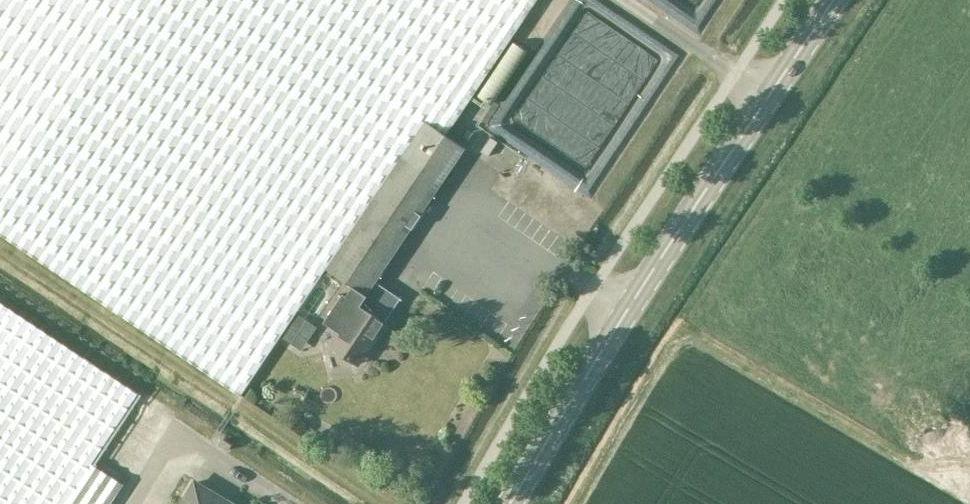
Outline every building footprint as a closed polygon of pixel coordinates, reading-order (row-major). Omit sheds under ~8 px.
[(239,394),(325,267),(327,268),(425,122),(445,135),(535,0),(0,0),(0,234),(239,394)] [(515,38),(477,90),(490,99),(527,47),(515,38)] [(464,149),(445,135),(425,122),(327,268),(352,285),(346,295),(342,293),(323,321),(341,333),(331,347),(358,364),(402,299),(376,281),(464,149)] [(478,150),(509,170),(519,155),(488,135),(478,150)] [(123,485),(91,464),(138,394),(0,303),(0,503),(111,503),(123,485)] [(227,450),(230,445),(222,439),(218,445),(227,450)] [(191,484),(179,503),(226,503),(191,484)]
